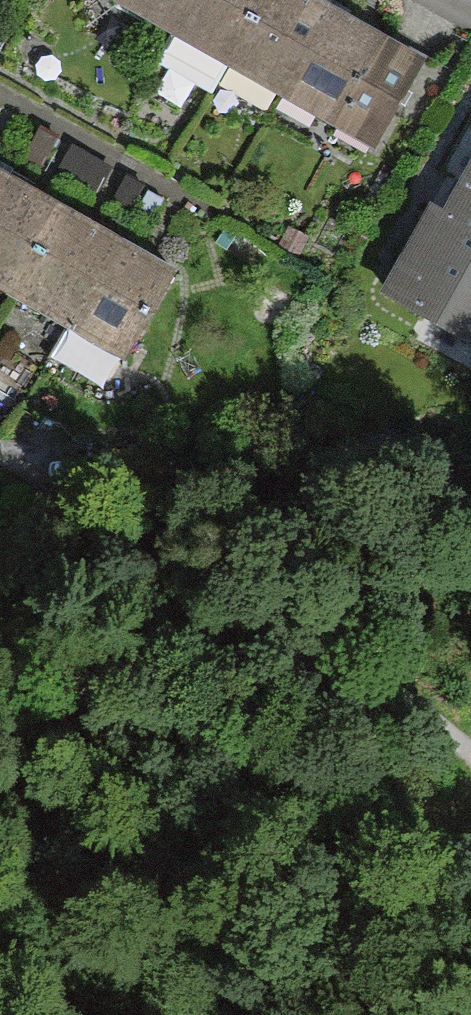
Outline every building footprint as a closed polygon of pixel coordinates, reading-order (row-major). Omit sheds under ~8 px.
[(190,0),(128,0),(173,27),(190,0)] [(173,27),(232,62),(269,0),(190,0),(173,27)] [(346,9),(330,0),(269,0),(232,62),(293,99),(346,9)] [(374,147),(427,57),(346,9),(293,99),(374,147)] [(431,206),(470,228),(470,147),(466,144),(431,206)] [(9,178),(0,173),(0,194),(9,178)] [(15,296),(64,209),(9,178),(0,194),(0,287),(15,296)] [(431,206),(397,267),(470,308),(470,228),(431,206)] [(64,209),(15,296),(68,326),(117,239),(64,209)] [(176,272),(117,239),(68,326),(127,359),(176,272)]
